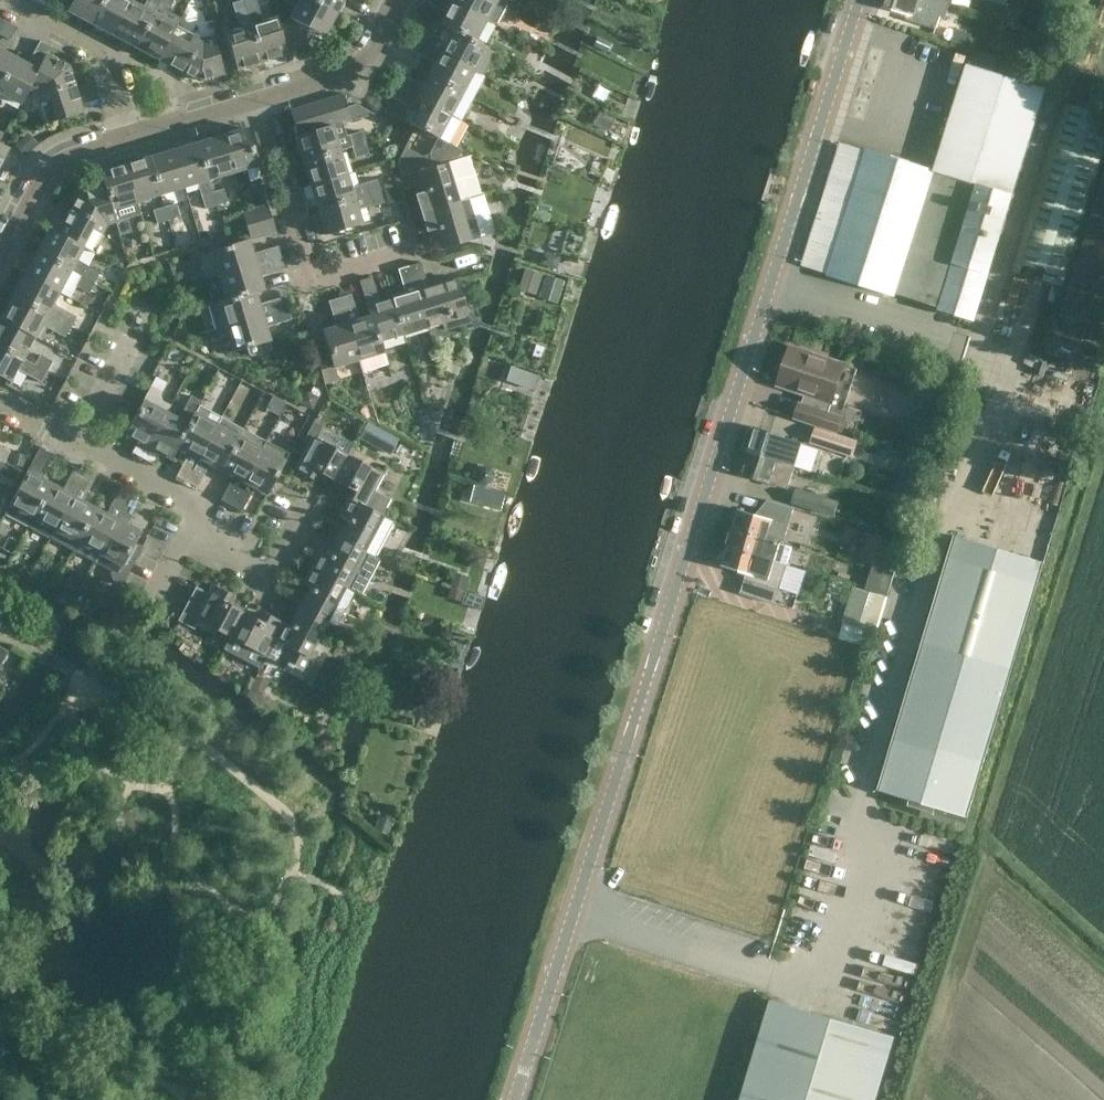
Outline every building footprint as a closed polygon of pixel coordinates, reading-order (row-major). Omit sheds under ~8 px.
[(102,0),(72,0),(67,10),(90,22),(102,0)] [(90,22),(113,35),(131,1),(129,0),(102,0),(90,22)] [(113,35),(135,47),(159,2),(160,0),(146,0),(142,7),(131,1),(113,35)] [(159,2),(135,47),(158,59),(171,35),(176,25),(180,18),(167,11),(173,0),(160,0),(159,2)] [(262,62),(251,25),(251,24),(247,13),(244,0),(240,0),(231,2),(239,28),(225,33),(236,69),(262,62)] [(312,0),(299,0),(290,18),(278,21),(286,47),(308,40),(313,31),(323,36),(336,12),(312,0)] [(336,12),(343,0),(312,0),(336,12)] [(446,12),(439,25),(451,31),(452,30),(474,42),(475,40),(486,20),(486,19),(450,0),(424,0),(446,12)] [(504,0),(450,0),(486,19),(486,20),(492,23),(496,22),(506,4),(505,1),(504,0)] [(941,0),(884,0),(883,6),(912,14),(910,20),(936,28),(940,16),(945,17),(950,3),(941,0)] [(288,54),(286,47),(278,21),(276,17),(251,24),(251,25),(262,62),(288,54)] [(16,27),(6,22),(0,33),(0,35),(10,40),(16,27)] [(422,29),(416,39),(482,75),(494,52),(485,48),(486,46),(475,40),(474,42),(452,30),(451,31),(446,41),(422,29)] [(171,35),(158,59),(200,81),(225,74),(213,36),(205,39),(194,33),(189,44),(171,35)] [(434,62),(428,74),(471,97),(483,76),(482,75),(416,39),(410,49),(434,62)] [(0,85),(0,93),(20,104),(29,89),(28,88),(37,70),(37,69),(43,58),(46,53),(46,54),(51,46),(40,40),(27,63),(15,57),(0,85)] [(15,57),(0,49),(0,85),(15,57)] [(28,88),(29,89),(38,93),(46,124),(83,113),(69,66),(46,54),(46,53),(43,58),(37,69),(37,70),(28,88)] [(841,142),(802,265),(828,272),(827,274),(895,295),(896,292),(940,306),(939,309),(975,320),(1050,90),(967,64),(934,169),(867,148),(866,150),(841,142)] [(392,84),(450,114),(460,119),(471,97),(428,74),(422,86),(398,73),(392,84)] [(404,120),(437,138),(448,143),(448,142),(460,119),(450,114),(392,84),(387,94),(411,107),(404,120)] [(339,150),(351,146),(365,142),(361,131),(348,135),(344,122),(351,120),(343,94),(329,98),(337,124),(332,126),(331,124),(324,127),(310,131),(298,135),(295,135),(302,161),(339,149),(339,150)] [(324,127),(331,124),(332,126),(337,124),(329,98),(316,102),(324,127)] [(310,131),(324,127),(316,102),(303,106),(310,131)] [(1103,161),(1103,114),(1065,102),(1014,271),(1066,287),(1103,161)] [(298,135),(310,131),(303,106),(290,110),(298,135)] [(593,125),(608,132),(614,117),(599,111),(593,125)] [(258,164),(247,128),(221,135),(232,172),(258,164)] [(232,172),(221,135),(197,143),(208,179),(209,179),(232,172)] [(25,155),(35,144),(22,138),(15,150),(25,155)] [(415,194),(421,212),(470,197),(458,159),(463,149),(448,142),(448,143),(437,138),(428,156),(429,157),(429,158),(421,152),(398,158),(403,173),(432,165),(432,166),(418,170),(424,192),(415,194)] [(9,147),(0,142),(0,164),(9,147)] [(365,142),(351,146),(355,158),(368,153),(365,142)] [(173,150),(184,187),(197,183),(205,208),(216,205),(212,191),(209,179),(208,179),(197,143),(173,150)] [(310,185),(346,173),(339,150),(339,149),(302,161),(310,185)] [(149,157),(160,194),(184,187),(173,150),(149,157)] [(124,164),(136,202),(160,194),(149,157),(124,164)] [(136,202),(124,164),(99,172),(103,185),(105,184),(112,209),(136,202)] [(346,173),(310,185),(317,209),(379,190),(376,179),(350,186),(346,173)] [(1054,342),(1103,357),(1103,175),(1054,342)] [(253,194),(266,190),(262,176),(249,181),(253,194)] [(92,251),(100,234),(106,225),(116,222),(116,221),(112,209),(105,184),(103,185),(80,192),(65,221),(55,216),(49,228),(83,247),(83,246),(92,251)] [(212,191),(216,205),(228,201),(223,188),(212,191)] [(379,190),(317,209),(325,235),(361,224),(357,209),(383,202),(379,190)] [(470,197),(421,212),(426,231),(435,228),(442,249),(481,237),(470,197)] [(164,207),(168,220),(179,216),(175,203),(164,207)] [(241,212),(245,225),(271,217),(267,204),(241,212)] [(168,220),(164,207),(153,210),(156,223),(168,220)] [(116,222),(119,234),(131,231),(127,217),(116,221),(116,222)] [(271,217),(245,225),(249,238),(250,239),(275,231),(271,217)] [(49,228),(37,251),(71,269),(82,276),(94,282),(100,272),(76,259),(83,247),(49,228)] [(219,276),(268,261),(281,257),(278,245),(252,253),(248,240),(250,239),(249,238),(211,250),(219,276)] [(25,273),(59,292),(71,269),(37,251),(25,273)] [(259,276),(271,272),(285,268),(281,257),(268,261),(219,276),(226,298),(226,299),(254,290),(255,293),(264,290),(259,276)] [(470,321),(458,280),(458,278),(429,288),(420,262),(409,265),(427,326),(441,321),(443,329),(470,321)] [(392,298),(403,333),(427,326),(409,265),(398,268),(405,294),(392,298)] [(524,269),(517,290),(535,296),(542,275),(524,269)] [(13,296),(70,326),(76,316),(53,303),(59,292),(25,273),(13,296)] [(94,282),(82,276),(76,286),(89,293),(94,282)] [(563,281),(546,276),(541,293),(557,298),(563,281)] [(403,333),(392,298),(380,302),(372,277),(359,280),(370,316),(371,315),(379,341),(381,341),(403,333)] [(209,303),(217,328),(287,307),(284,296),(259,304),(255,293),(254,290),(226,299),(226,298),(209,303)] [(388,364),(384,351),(381,341),(379,341),(371,315),(370,316),(360,319),(356,306),(355,306),(351,293),(339,297),(358,359),(361,372),(364,371),(366,372),(370,371),(371,369),(388,364)] [(70,326),(13,296),(1,318),(35,336),(40,339),(47,327),(65,337),(70,326)] [(315,357),(324,383),(338,379),(335,366),(358,359),(339,297),(328,300),(336,326),(321,330),(328,353),(315,357)] [(252,355),(270,350),(272,347),(270,341),(265,326),(291,319),(287,307),(217,328),(224,354),(247,347),(249,354),(252,355)] [(0,320),(0,346),(23,358),(35,336),(1,318),(0,320)] [(47,371),(34,364),(23,358),(0,346),(0,376),(10,382),(17,369),(41,381),(47,371)] [(845,364),(791,346),(788,356),(786,355),(781,358),(778,369),(780,373),(782,374),(778,384),(806,393),(802,403),(801,402),(796,417),(837,431),(842,416),(829,412),(845,364)] [(40,354),(34,364),(47,371),(52,360),(40,354)] [(535,387),(540,371),(511,364),(507,380),(535,387)] [(131,452),(142,458),(166,412),(167,412),(171,405),(162,400),(161,395),(167,382),(156,376),(124,433),(138,440),(131,452)] [(195,413),(199,405),(202,401),(191,395),(178,418),(167,412),(166,412),(142,458),(152,463),(159,452),(172,458),(178,447),(176,446),(188,424),(187,424),(193,412),(195,413)] [(186,481),(221,416),(199,405),(195,413),(193,412),(187,424),(188,424),(176,446),(178,447),(188,452),(176,476),(186,481)] [(197,487),(210,464),(221,470),(243,428),(221,416),(186,481),(197,487)] [(313,421),(303,441),(307,443),(294,469),(312,479),(316,471),(333,480),(347,454),(316,438),(322,426),(313,421)] [(363,436),(379,446),(386,433),(370,424),(363,436)] [(858,440),(816,426),(811,441),(853,455),(858,440)] [(754,427),(754,428),(747,450),(795,465),(803,442),(755,428),(755,427),(754,427)] [(233,476),(227,487),(220,500),(231,505),(265,440),(243,428),(221,470),(233,476)] [(267,494),(285,461),(289,453),(265,440),(231,505),(241,511),(254,487),(267,494)] [(4,461),(9,451),(0,446),(0,459),(4,461)] [(39,448),(4,512),(28,525),(50,484),(38,478),(51,454),(39,448)] [(795,465),(747,450),(740,474),(741,474),(788,488),(795,465)] [(390,498),(375,490),(383,474),(347,454),(333,480),(352,490),(348,498),(366,508),(366,506),(381,514),(390,498)] [(50,484),(28,525),(49,536),(84,472),(74,466),(61,490),(50,484)] [(475,476),(478,483),(486,485),(492,482),(494,474),(490,468),(483,466),(477,469),(475,476)] [(72,549),(94,508),(82,501),(94,477),(84,472),(49,536),(72,549)] [(482,487),(476,490),(474,497),(478,503),(485,506),(492,502),(494,495),(490,489),(482,487)] [(835,516),(840,500),(797,487),(792,503),(835,516)] [(94,560),(129,496),(119,490),(106,514),(94,508),(72,549),(94,560)] [(143,546),(135,542),(140,532),(127,525),(139,501),(129,496),(94,560),(112,570),(110,573),(113,580),(122,585),(143,546)] [(393,520),(381,514),(366,506),(366,508),(348,498),(339,514),(347,518),(337,537),(374,556),(393,520)] [(763,516),(739,508),(733,528),(792,546),(793,545),(783,542),(794,507),(769,499),(763,516)] [(792,546),(733,528),(727,546),(787,564),(792,546)] [(859,558),(894,566),(901,536),(866,529),(859,558)] [(1044,561),(955,535),(875,788),(964,814),(1044,561)] [(320,551),(311,568),(354,591),(354,592),(362,596),(381,560),(374,556),(337,537),(327,555),(320,551)] [(787,564),(727,546),(722,563),(748,572),(741,592),(775,602),(787,564)] [(855,583),(840,635),(864,641),(868,627),(878,629),(895,568),(874,562),(867,587),(855,583)] [(310,589),(300,607),(327,622),(336,627),(354,592),(354,591),(311,568),(302,584),(310,589)] [(469,576),(452,571),(448,585),(465,590),(469,576)] [(197,620),(229,637),(243,612),(224,602),(229,593),(212,584),(207,593),(195,586),(177,620),(193,628),(197,620)] [(290,626),(283,622),(273,638),(275,639),(265,657),(278,663),(280,660),(306,674),(317,653),(312,650),(327,622),(300,607),(290,626)] [(223,649),(259,668),(265,657),(275,639),(273,638),(283,622),(266,613),(262,622),(243,612),(229,637),(223,649)] [(261,676),(255,676),(245,694),(267,712),(271,710),(274,705),(273,700),(265,695),(263,691),(267,683),(265,678),(261,676)] [(772,999),(741,1099),(876,1099),(895,1036),(772,999)]
